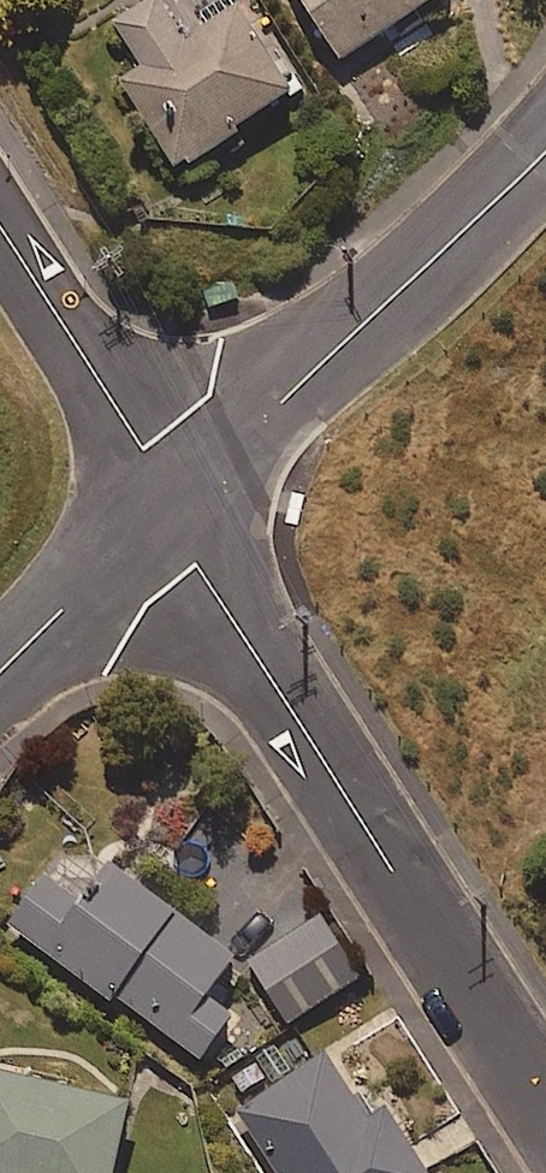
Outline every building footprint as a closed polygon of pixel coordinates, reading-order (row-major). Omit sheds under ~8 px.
[(18,0),(0,0),(0,11),(18,0)] [(116,24),(143,65),(120,80),(177,169),(190,161),(193,166),(243,134),(239,128),(295,92),(241,8),(188,43),(161,0),(153,0),(116,24)] [(342,61),(437,0),(302,0),(342,61)] [(45,870),(5,924),(112,1002),(117,995),(199,1055),(228,1016),(207,1002),(238,960),(111,867),(100,883),(106,888),(93,905),(45,870)] [(320,915),(247,962),(288,1026),(361,979),(320,915)] [(236,1111),(276,1172),(429,1172),(389,1111),(372,1122),(328,1053),(236,1111)] [(136,1106),(0,1070),(0,1172),(118,1172),(136,1106)]
